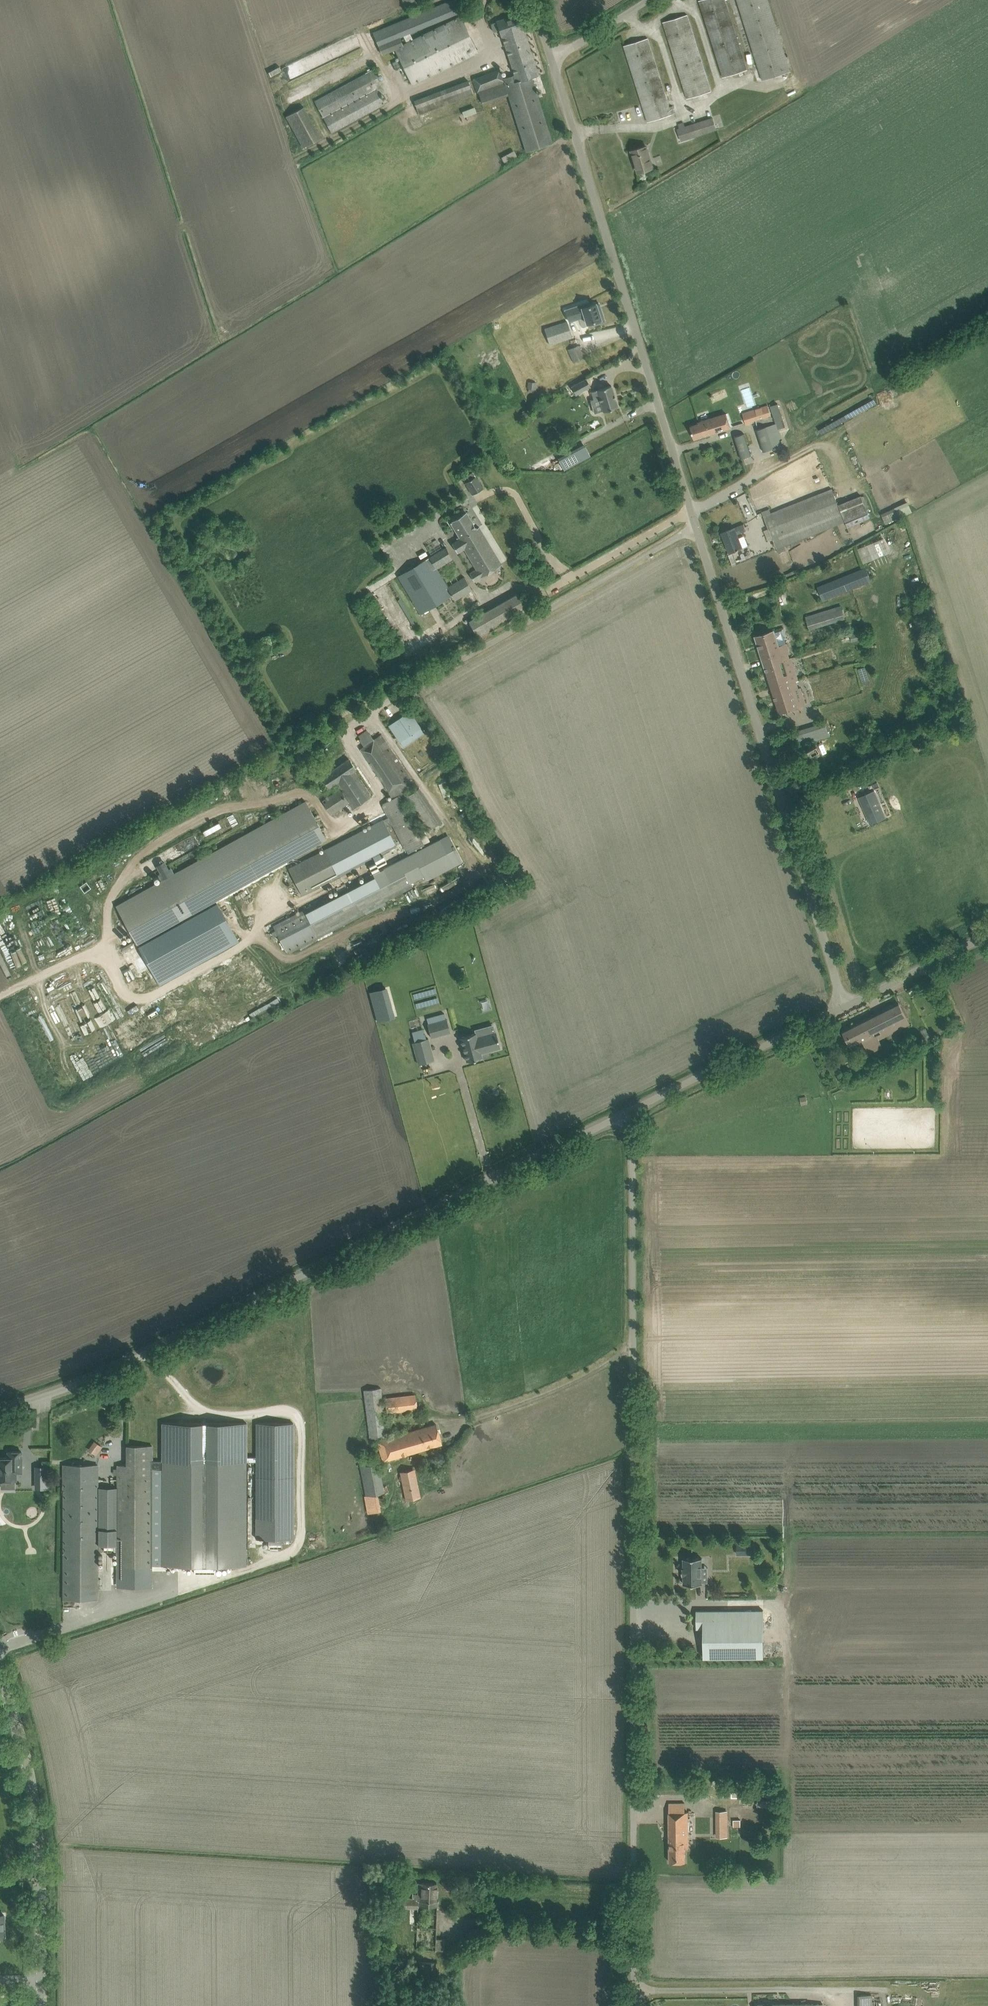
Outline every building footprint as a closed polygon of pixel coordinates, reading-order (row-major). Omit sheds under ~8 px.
[(378,45),(458,12),(453,0),(451,0),(372,32),(378,45)] [(406,8),(416,4),(414,0),(402,0),(406,8)] [(726,2),(725,0),(700,0),(724,77),(747,69),(726,2)] [(768,0),(738,0),(763,80),(790,71),(768,0)] [(500,30),(507,52),(529,45),(519,14),(497,21),(497,22),(491,24),(493,32),(500,30)] [(712,91),(690,24),(687,14),(664,22),(667,31),(688,98),(712,91)] [(394,49),(412,85),(477,52),(460,16),(394,49)] [(672,114),(648,38),(624,45),(648,122),(672,114)] [(538,75),(529,45),(507,52),(514,75),(502,78),(499,70),(473,79),(477,93),(478,92),(483,104),(508,95),(525,149),(551,141),(532,81),(530,81),(529,78),(538,75)] [(314,101),(331,132),(385,103),(379,93),(384,90),(373,69),(314,101)] [(455,86),(460,99),(473,94),(468,81),(455,86)] [(725,110),(735,108),(732,95),(722,97),(725,110)] [(284,114),(300,147),(319,138),(303,105),(284,114)] [(685,127),(689,138),(717,129),(714,118),(685,127)] [(647,146),(632,150),(632,151),(634,151),(635,155),(634,156),(639,172),(653,167),(647,146)] [(513,151),(499,155),(501,161),(515,156),(513,151)] [(587,303),(565,310),(569,321),(584,316),(587,324),(592,322),(593,324),(605,321),(601,310),(598,310),(596,303),(588,306),(587,303)] [(544,329),(549,344),(572,337),(567,322),(544,329)] [(568,350),(574,362),(584,358),(578,345),(568,350)] [(572,387),(576,394),(590,386),(586,379),(572,387)] [(599,398),(603,411),(618,407),(611,385),(597,389),(597,390),(591,392),(593,399),(599,398)] [(873,398),(843,414),(846,420),(876,404),(873,398)] [(743,413),(746,425),(753,422),(753,421),(771,415),(768,405),(743,413)] [(779,405),(771,407),(774,415),(773,415),(776,423),(757,430),(763,451),(782,445),(780,438),(782,438),(780,430),(786,428),(779,405)] [(699,422),(699,423),(691,426),(695,439),(731,427),(727,413),(699,422)] [(734,436),(741,458),(751,455),(744,433),(734,436)] [(483,488),(475,476),(465,482),(473,494),(483,488)] [(776,548),(845,522),(832,489),(764,516),(776,548)] [(886,523),(899,517),(895,507),(881,514),(886,523)] [(457,552),(464,548),(477,569),(470,574),(474,581),(475,581),(476,582),(481,579),(480,577),(501,564),(478,527),(476,528),(466,512),(450,521),(459,536),(457,537),(458,539),(452,543),(457,552)] [(722,532),(722,533),(723,533),(727,543),(726,543),(730,552),(737,549),(737,550),(739,549),(739,548),(743,547),(738,534),(747,530),(744,523),(722,532)] [(856,547),(861,563),(879,557),(874,541),(856,547)] [(455,600),(472,589),(464,577),(447,587),(436,568),(452,558),(446,547),(430,557),(398,576),(421,614),(452,595),(455,600)] [(819,587),(824,600),(870,581),(865,568),(819,587)] [(469,621),(477,636),(526,608),(518,593),(469,621)] [(807,621),(810,629),(839,620),(836,612),(807,621)] [(899,639),(908,638),(906,619),(896,620),(899,639)] [(756,636),(772,688),(796,680),(798,680),(787,643),(779,646),(774,630),(756,636)] [(850,632),(851,640),(862,639),(861,631),(850,632)] [(772,688),(780,713),(806,704),(801,687),(799,688),(796,680),(772,688)] [(409,710),(388,725),(400,741),(414,731),(421,727),(409,710)] [(801,747),(829,737),(824,724),(796,734),(801,747)] [(414,731),(418,736),(424,732),(421,727),(414,731)] [(387,742),(381,734),(361,749),(367,757),(393,798),(382,804),(389,817),(345,839),(289,868),(302,894),(358,866),(397,846),(387,827),(393,824),(409,856),(325,899),(273,925),(276,930),(277,933),(286,951),(338,924),(412,886),(410,883),(424,876),(426,879),(461,861),(447,835),(425,847),(424,843),(418,832),(399,796),(415,785),(387,742)] [(356,769),(349,759),(322,777),(329,787),(336,783),(340,789),(322,801),(331,814),(349,802),(352,808),(376,792),(359,766),(356,769)] [(803,786),(807,798),(814,796),(810,783),(803,786)] [(441,821),(419,787),(404,797),(426,831),(441,821)] [(882,810),(874,791),(859,797),(867,816),(882,810)] [(167,878),(188,914),(284,861),(263,824),(167,878)] [(424,829),(418,832),(424,843),(430,840),(424,829)] [(167,878),(116,906),(137,943),(188,914),(167,878)] [(216,902),(138,945),(160,984),(238,941),(216,902)] [(869,1036),(872,1037),(883,1032),(885,1036),(910,1024),(899,1001),(861,1020),(869,1036)] [(431,1037),(450,1032),(447,1019),(427,1024),(431,1037)] [(850,1046),(862,1040),(865,1046),(885,1036),(883,1032),(872,1037),(869,1036),(861,1020),(842,1029),(850,1046)] [(434,1060),(428,1038),(426,1038),(424,1029),(412,1032),(415,1041),(413,1042),(418,1064),(434,1060)] [(475,1033),(460,1037),(466,1061),(482,1057),(481,1052),(500,1047),(496,1032),(477,1037),(475,1033)] [(381,1388),(363,1390),(370,1438),(384,1437),(387,1436),(381,1388)] [(386,1398),(388,1412),(417,1408),(415,1395),(386,1398)] [(247,1422),(162,1422),(162,1460),(162,1468),(161,1565),(206,1565),(206,1572),(215,1572),(215,1565),(246,1565),(247,1461),(247,1456),(247,1422)] [(252,1456),(247,1456),(247,1461),(257,1461),(256,1538),(268,1538),(268,1547),(281,1547),(281,1538),(293,1538),(293,1423),(257,1423),(257,1456),(252,1456)] [(442,1443),(436,1424),(404,1433),(409,1453),(442,1443)] [(383,1461),(409,1453),(404,1433),(387,1438),(384,1439),(377,1441),(383,1461)] [(96,1455),(102,1447),(96,1442),(90,1451),(96,1455)] [(117,1543),(117,1583),(151,1584),(151,1565),(152,1565),(152,1468),(162,1468),(162,1460),(152,1460),(152,1445),(127,1445),(127,1465),(118,1465),(118,1487),(117,1543)] [(21,1461),(21,1451),(8,1451),(8,1457),(0,1457),(0,1480),(17,1480),(17,1473),(21,1473),(21,1461)] [(379,1452),(358,1456),(369,1513),(378,1511),(375,1493),(384,1492),(378,1462),(381,1461),(379,1452)] [(35,1465),(34,1488),(47,1488),(48,1465),(35,1465)] [(98,1465),(63,1465),(63,1599),(97,1600),(98,1543),(98,1487),(98,1465)] [(162,1468),(152,1468),(152,1565),(161,1565),(162,1468)] [(400,1471),(406,1498),(420,1495),(414,1468),(404,1470),(400,1471)] [(118,1487),(98,1487),(98,1543),(117,1543),(118,1487)] [(754,1553),(754,1543),(738,1542),(737,1553),(754,1553)] [(702,1558),(683,1558),(684,1568),(682,1568),(682,1574),(684,1574),(684,1584),(702,1584),(702,1558)] [(697,1610),(697,1628),(704,1628),(704,1657),(714,1657),(764,1657),(764,1610),(697,1610)] [(688,1811),(669,1812),(670,1861),(685,1861),(685,1848),(688,1848),(688,1811)] [(413,1899),(436,1900),(437,1882),(418,1882),(418,1893),(413,1893),(413,1898),(413,1899)] [(403,1907),(418,1907),(418,1905),(437,1906),(437,1900),(436,1900),(413,1899),(413,1898),(403,1898),(403,1907)] [(435,1940),(434,1930),(425,1930),(425,1937),(420,1937),(420,1941),(435,1940)] [(436,1938),(436,1950),(444,1950),(444,1938),(436,1938)] [(434,2001),(448,2001),(449,1989),(434,1989),(434,2001)] [(871,1994),(856,1994),(857,2005),(871,2005),(871,1994)]
